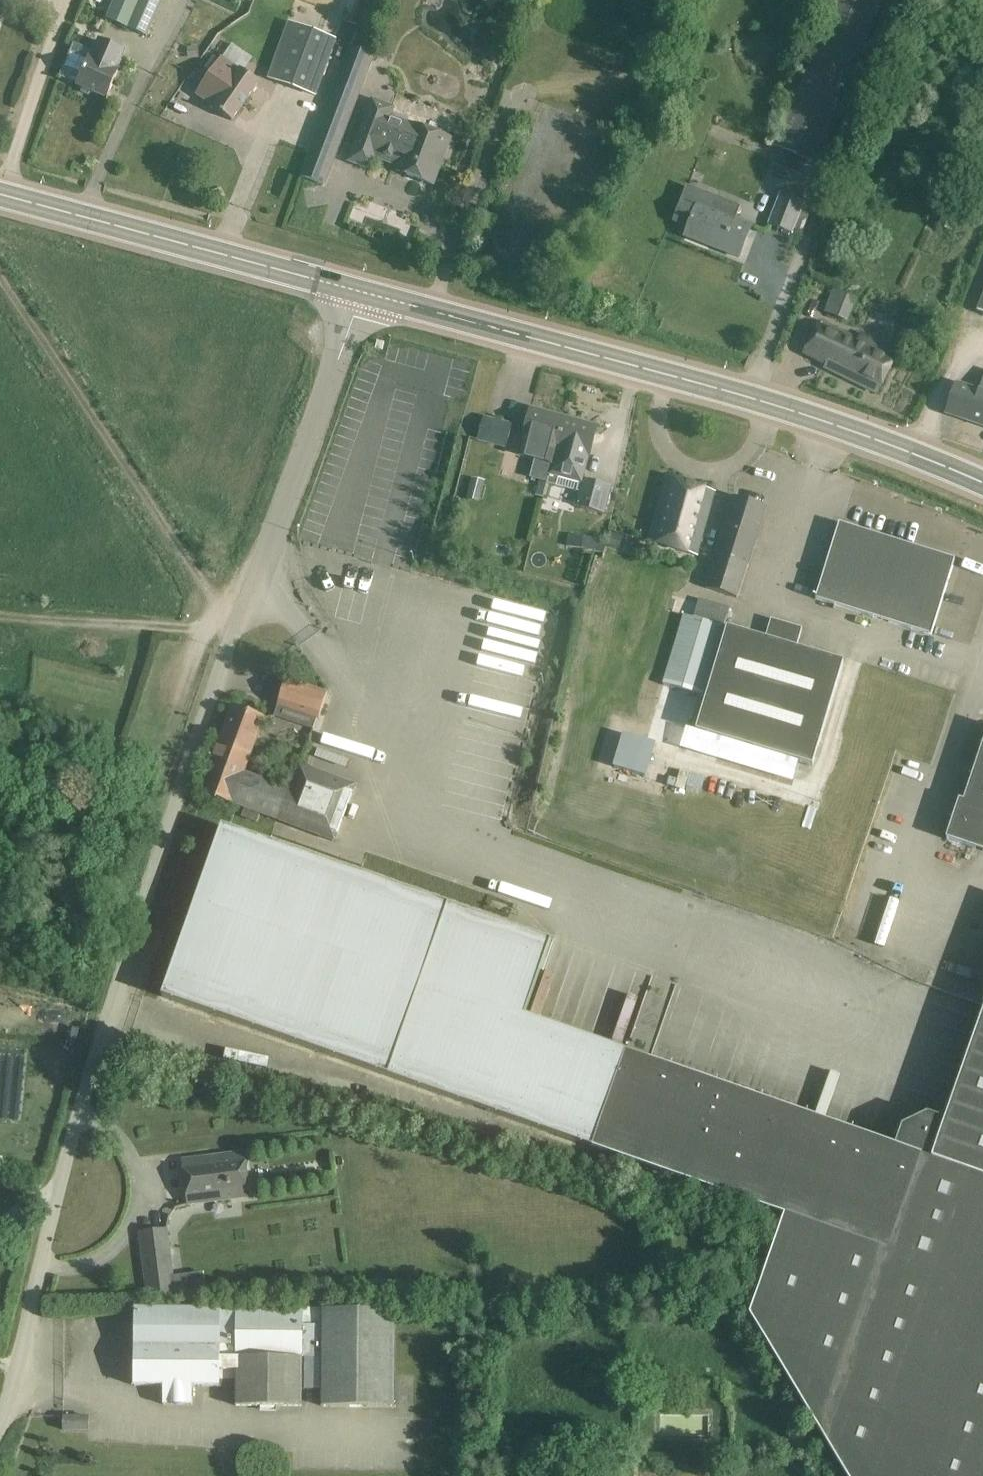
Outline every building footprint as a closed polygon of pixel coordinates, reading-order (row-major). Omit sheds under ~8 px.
[(106,20),(148,37),(164,0),(115,0),(106,20)] [(885,0),(830,0),(772,147),(820,165),(885,0)] [(292,23),(271,80),(316,96),(337,40),(292,23)] [(74,43),(59,78),(81,88),(81,92),(88,95),(92,93),(107,99),(119,71),(118,71),(126,53),(100,41),(95,53),(74,43)] [(198,45),(188,46),(188,58),(198,58),(198,45)] [(374,57),(350,48),(302,174),(327,184),(374,57)] [(260,82),(222,57),(196,95),(214,108),(214,109),(232,122),(260,82)] [(432,185),(449,140),(412,126),(413,123),(408,122),(409,119),(391,113),(393,110),(373,102),(351,161),(370,168),(374,157),(398,166),(396,171),(432,185)] [(224,198),(220,189),(207,195),(211,204),(224,198)] [(804,203),(780,194),(768,225),(792,234),(804,203)] [(708,245),(739,257),(751,227),(685,200),(675,223),(689,229),(687,233),(710,242),(708,245)] [(834,287),(824,310),(847,319),(856,297),(834,287)] [(821,323),(806,354),(826,364),(824,368),(877,394),(897,353),(860,335),(858,341),(821,323)] [(982,426),(982,380),(980,392),(956,383),(946,413),(982,426)] [(547,484),(564,420),(530,410),(517,456),(523,458),(520,468),(541,474),(535,495),(543,498),(547,484)] [(477,441),(478,441),(472,462),(493,468),(498,447),(506,449),(513,425),(484,417),(477,441)] [(564,420),(547,484),(578,492),(575,504),(605,512),(612,487),(583,479),(596,429),(564,420)] [(466,499),(480,503),(485,482),(472,478),(466,499)] [(667,480),(649,540),(696,554),(714,494),(667,480)] [(737,599),(768,507),(733,496),(705,588),(737,599)] [(931,636),(955,560),(840,524),(816,600),(931,636)] [(597,550),(600,539),(569,533),(567,544),(597,550)] [(611,534),(607,547),(619,550),(623,538),(611,534)] [(699,599),(694,618),(724,628),(730,609),(699,599)] [(662,684),(704,697),(725,628),(724,628),(694,618),(683,615),(662,684)] [(765,639),(725,628),(704,697),(694,731),(813,766),(844,663),(797,649),(803,629),(771,620),(765,639)] [(328,693),(286,679),(277,706),(319,720),(328,693)] [(244,773),(265,718),(233,707),(202,792),(336,842),(357,786),(299,765),(290,790),(244,773)] [(965,799),(960,798),(947,837),(982,849),(982,746),(965,799)] [(345,769),(349,760),(321,747),(317,756),(345,769)] [(593,1148),(625,1053),(526,1017),(552,942),(222,826),(162,997),(411,1084),(593,1148)] [(784,1219),(750,1315),(846,1475),(982,1475),(982,1014),(944,1125),(928,1119),(904,1131),(898,1149),(625,1053),(593,1148),(785,1215),(784,1219)] [(249,1198),(243,1153),(182,1160),(188,1205),(249,1198)] [(177,1298),(168,1229),(139,1233),(147,1301),(177,1298)] [(135,1309),(134,1386),(163,1387),(163,1405),(192,1405),(192,1387),(219,1387),(220,1371),(236,1372),(236,1407),(302,1407),(302,1358),(322,1358),(321,1407),(394,1408),(395,1311),(323,1311),(322,1327),(303,1326),(303,1309),(220,1310),(135,1309)] [(88,1432),(88,1417),(64,1417),(64,1432),(88,1432)]
